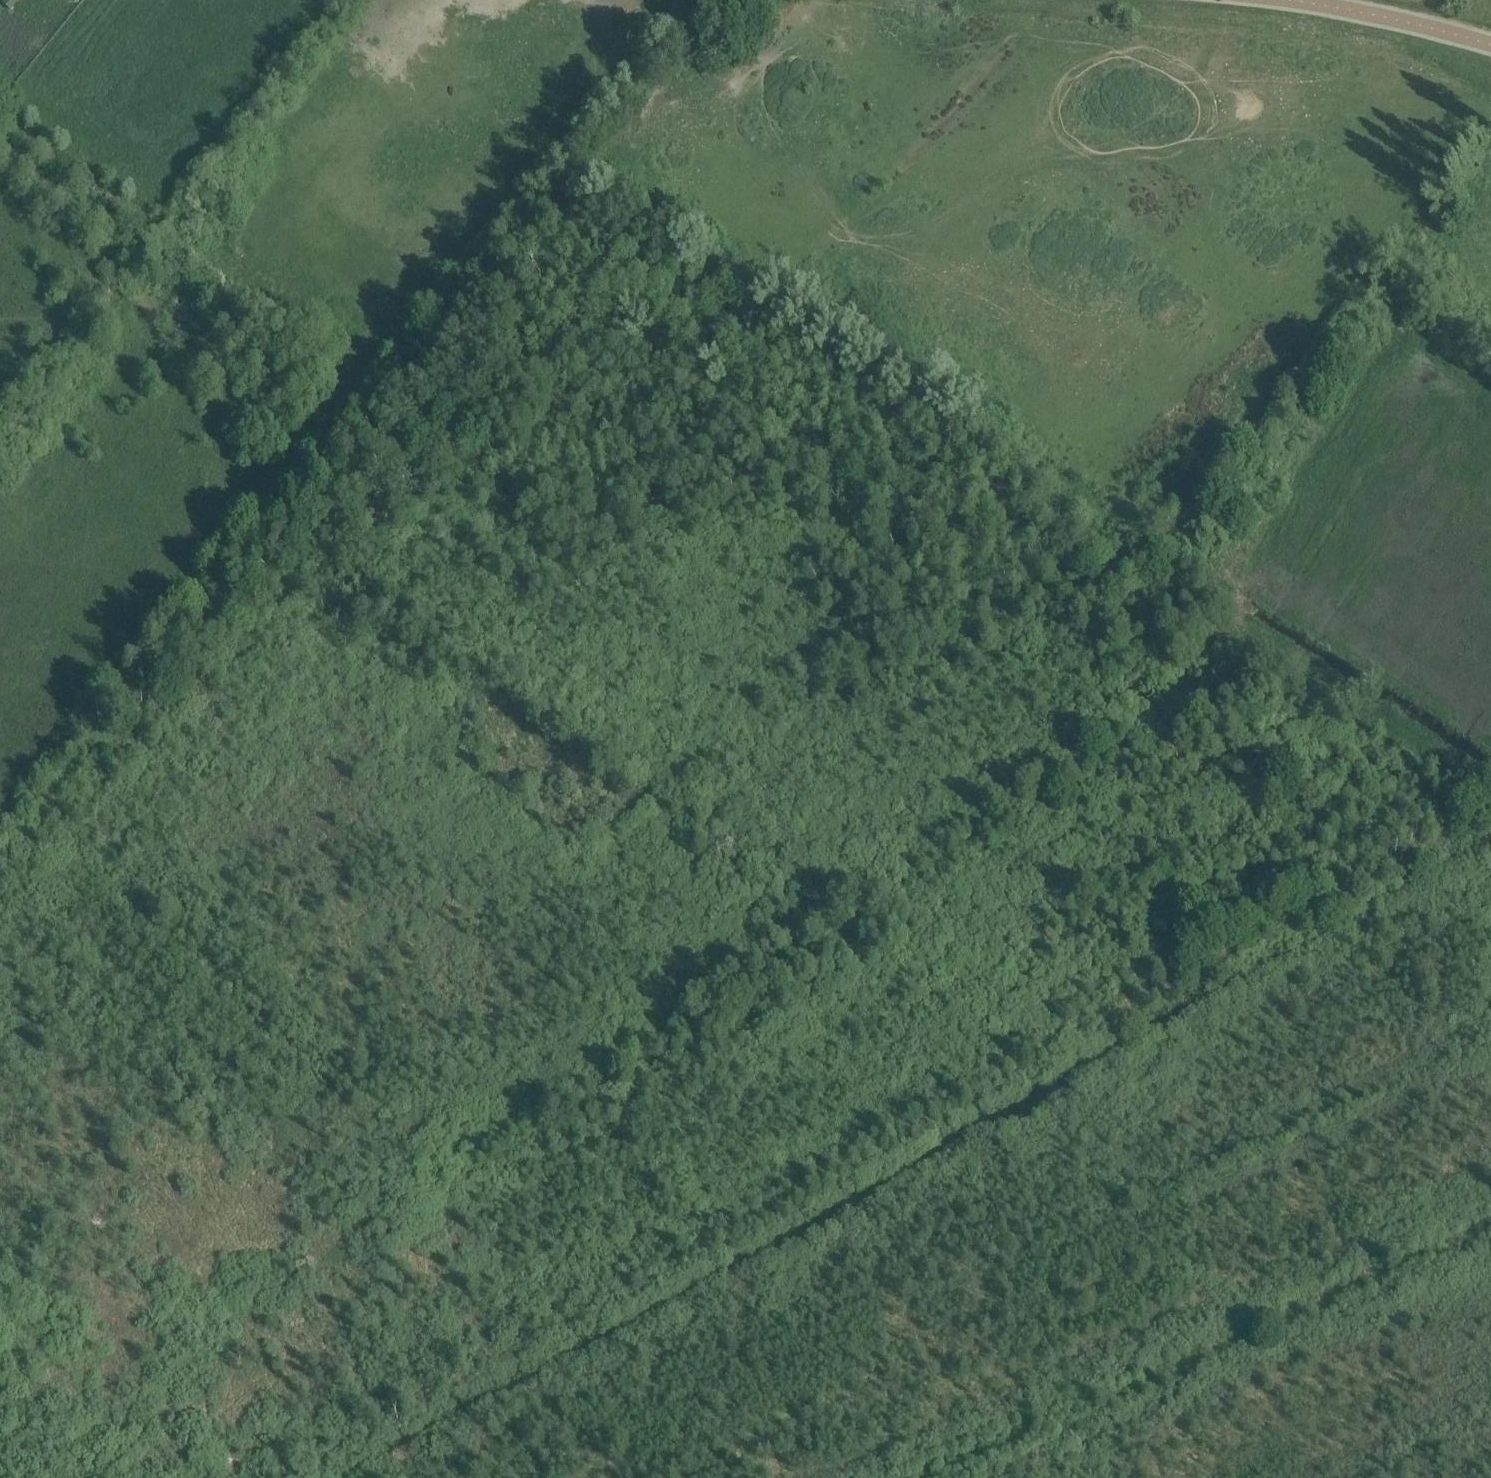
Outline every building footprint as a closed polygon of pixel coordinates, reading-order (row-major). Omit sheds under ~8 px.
[(19,0),(6,0),(1,6),(10,13),(20,1),(19,0)]
